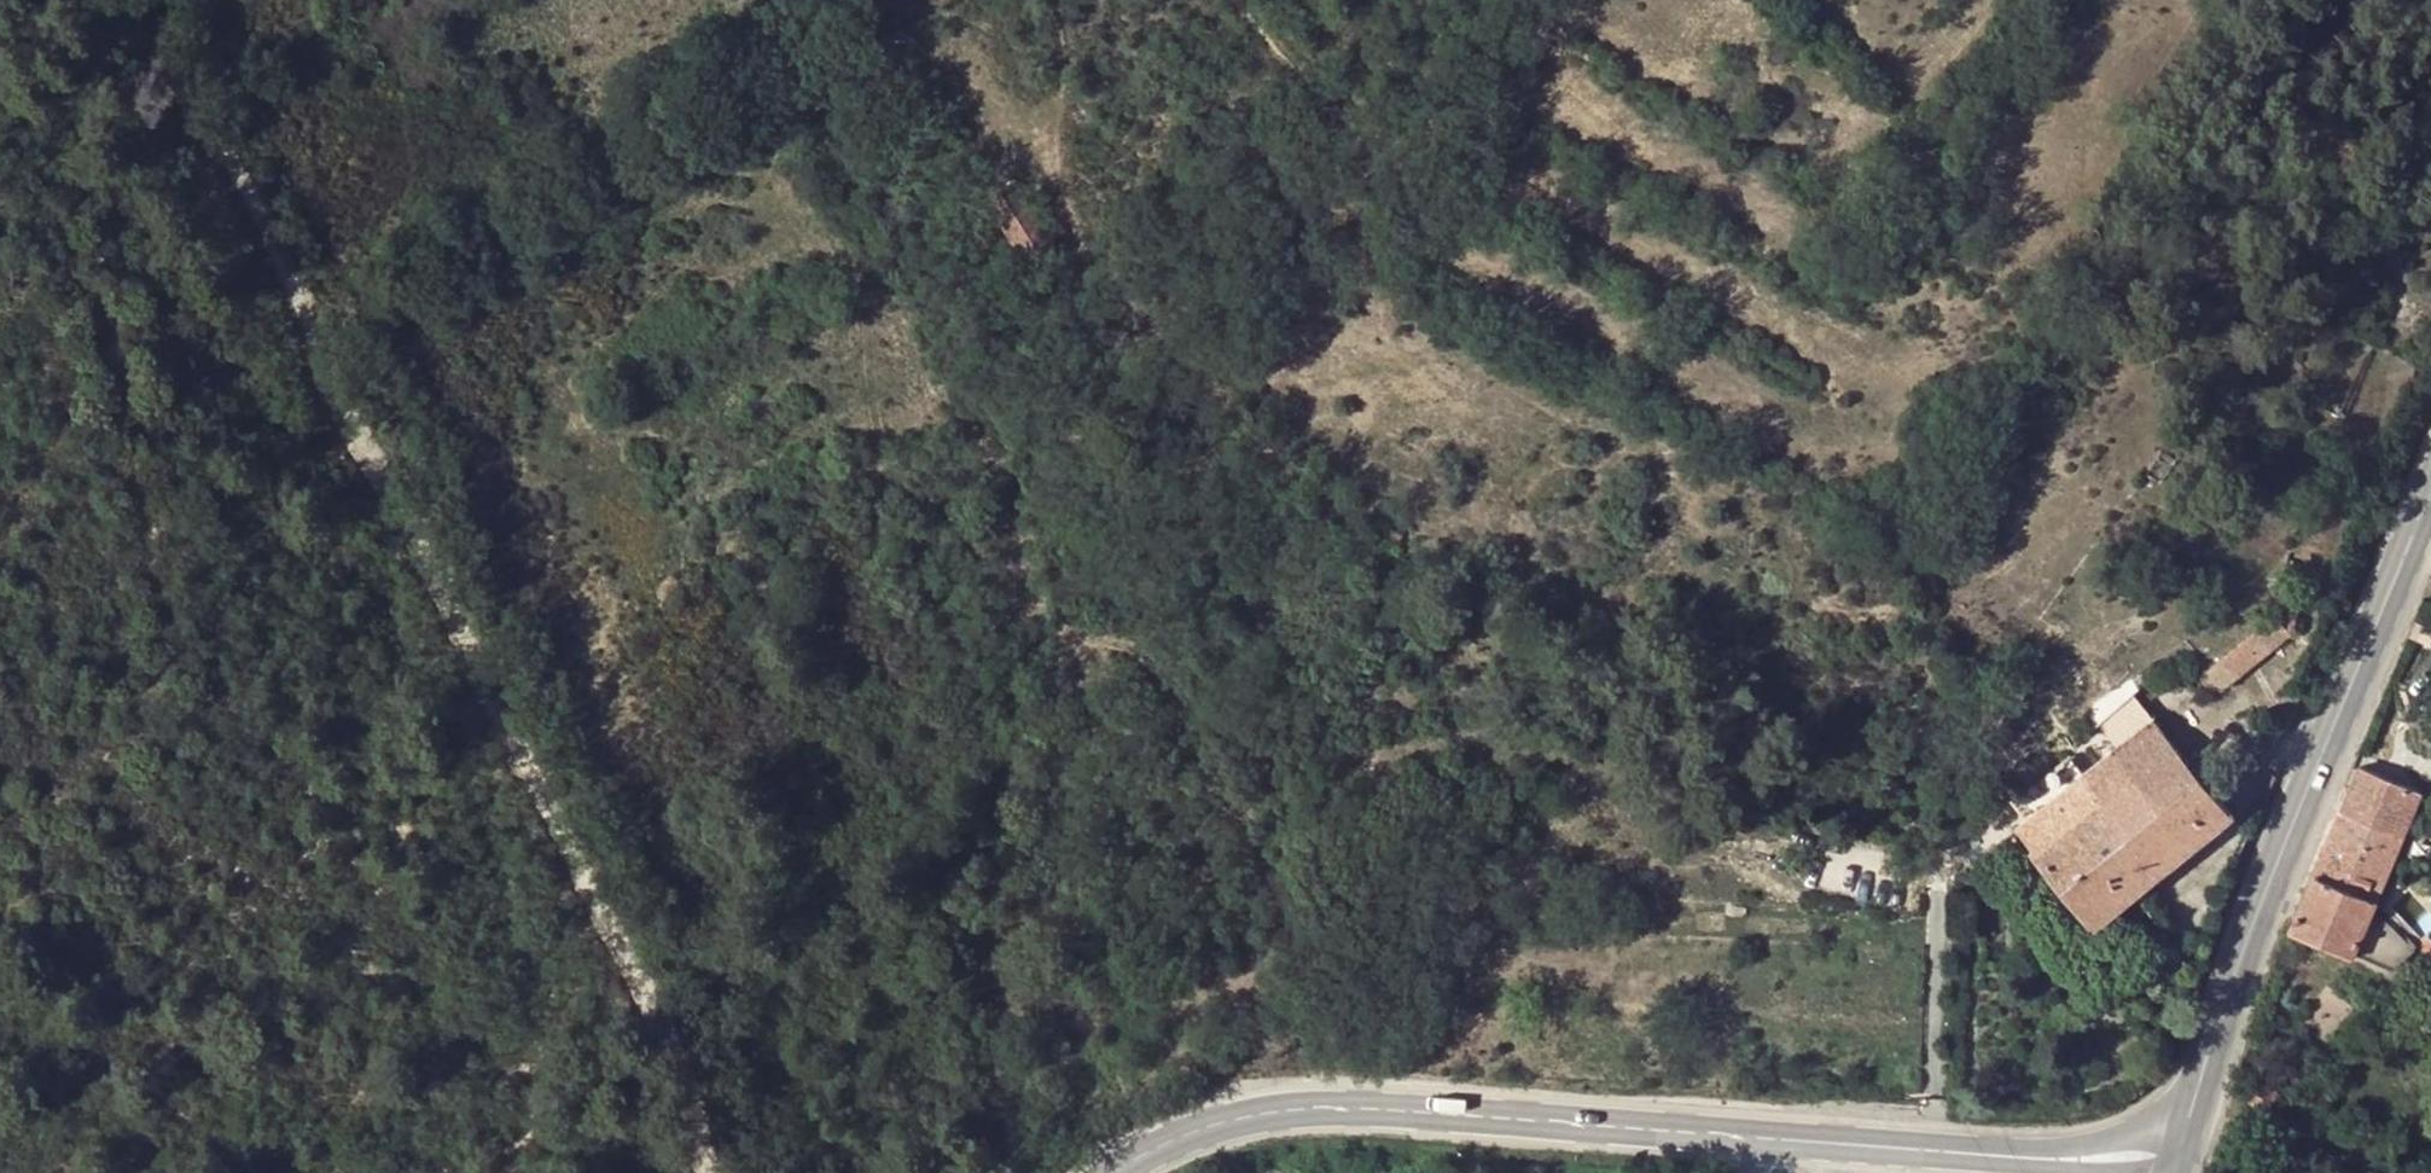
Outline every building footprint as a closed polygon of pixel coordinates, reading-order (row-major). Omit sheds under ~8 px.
[(2263,631),(2203,682),(2220,703),(2281,653),(2311,615),(2291,592),(2263,631)] [(2101,929),(2234,812),(2199,771),(2157,721),(2021,836),(2101,929)] [(2335,830),(2297,935),(2359,957),(2422,791),(2363,765),(2335,830)] [(2417,950),(2430,962),(2430,946),(2425,941),(2417,950)] [(2253,1105),(2274,1113),(2280,1095),(2258,1088),(2253,1105)]
